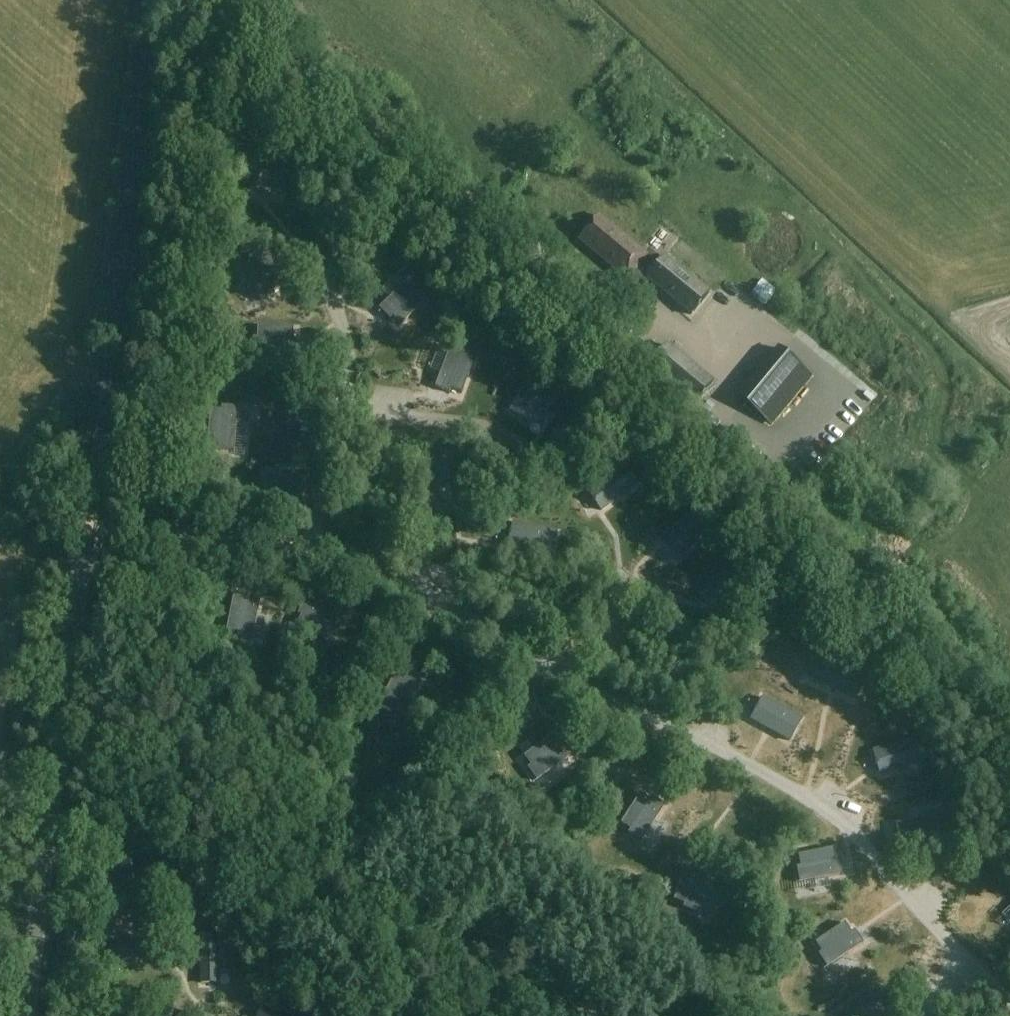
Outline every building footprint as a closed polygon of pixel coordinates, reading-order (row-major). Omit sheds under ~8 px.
[(294,161),(283,157),(285,153),(271,148),(255,189),(270,194),(271,191),(282,195),(294,161)] [(627,279),(633,272),(646,284),(649,280),(691,315),(709,293),(665,256),(661,260),(649,250),(646,254),(599,215),(578,239),(596,254),(598,253),(604,258),(602,259),(627,279)] [(269,254),(258,258),(256,254),(242,260),(260,301),(274,295),(272,291),(283,286),(269,254)] [(426,301),(418,292),(421,289),(410,278),(379,309),(389,320),(392,317),(400,325),(426,301)] [(257,327),(257,339),(252,338),(251,354),(295,356),(296,340),(292,340),(293,329),(257,327)] [(649,366),(695,404),(713,382),(666,344),(649,366)] [(474,360),(463,356),(465,351),(450,346),(435,387),(449,393),(451,389),(461,393),(474,360)] [(779,348),(738,397),(769,423),(810,374),(779,348)] [(531,426),(557,388),(535,373),(509,411),(531,426)] [(207,444),(218,445),(218,450),(234,451),(237,407),(221,406),(221,410),(210,409),(207,444)] [(456,497),(454,451),(428,452),(430,498),(456,497)] [(601,512),(639,485),(624,464),(586,490),(601,512)] [(303,478),(291,478),(292,473),(276,472),(274,516),(290,517),(290,513),(301,514),(303,478)] [(676,562),(710,531),(692,511),(658,543),(676,562)] [(557,533),(512,522),(507,548),(551,558),(557,533)] [(13,540),(8,570),(27,574),(32,544),(13,540)] [(724,610),(754,575),(734,558),(704,593),(724,610)] [(226,631),(237,633),(236,638),(251,641),(260,597),(245,594),(244,598),(233,596),(226,631)] [(326,644),(332,634),(336,636),(343,622),(304,601),(297,615),(300,617),(295,627),(326,644)] [(377,708),(388,713),(386,717),(400,724),(419,684),(405,677),(403,681),(393,676),(377,708)] [(750,720),(790,742),(802,720),(763,697),(750,720)] [(524,756),(530,766),(527,768),(536,781),(571,755),(562,742),(559,745),(552,736),(524,756)] [(880,776),(924,763),(916,738),(872,751),(880,776)] [(621,824),(630,830),(628,834),(641,842),(665,805),(652,797),(650,800),(640,794),(621,824)] [(939,845),(937,834),(941,833),(939,818),(895,825),(898,840),(902,839),(904,850),(939,845)] [(798,855),(800,866),(796,867),(799,883),(842,874),(839,859),(835,859),(833,848),(798,855)] [(673,900),(684,904),(682,909),(697,914),(712,873),(698,867),(696,871),(686,867),(673,900)] [(815,943),(822,952),(818,955),(826,968),(863,943),(854,930),(851,932),(845,923),(815,943)] [(199,935),(201,984),(219,984),(218,934),(199,935)] [(852,1015),(851,1015),(878,1015),(893,1005),(884,992),(881,994),(874,985),(846,1006),(852,1015)] [(260,1007),(257,1015),(288,1015),(260,1007)]
